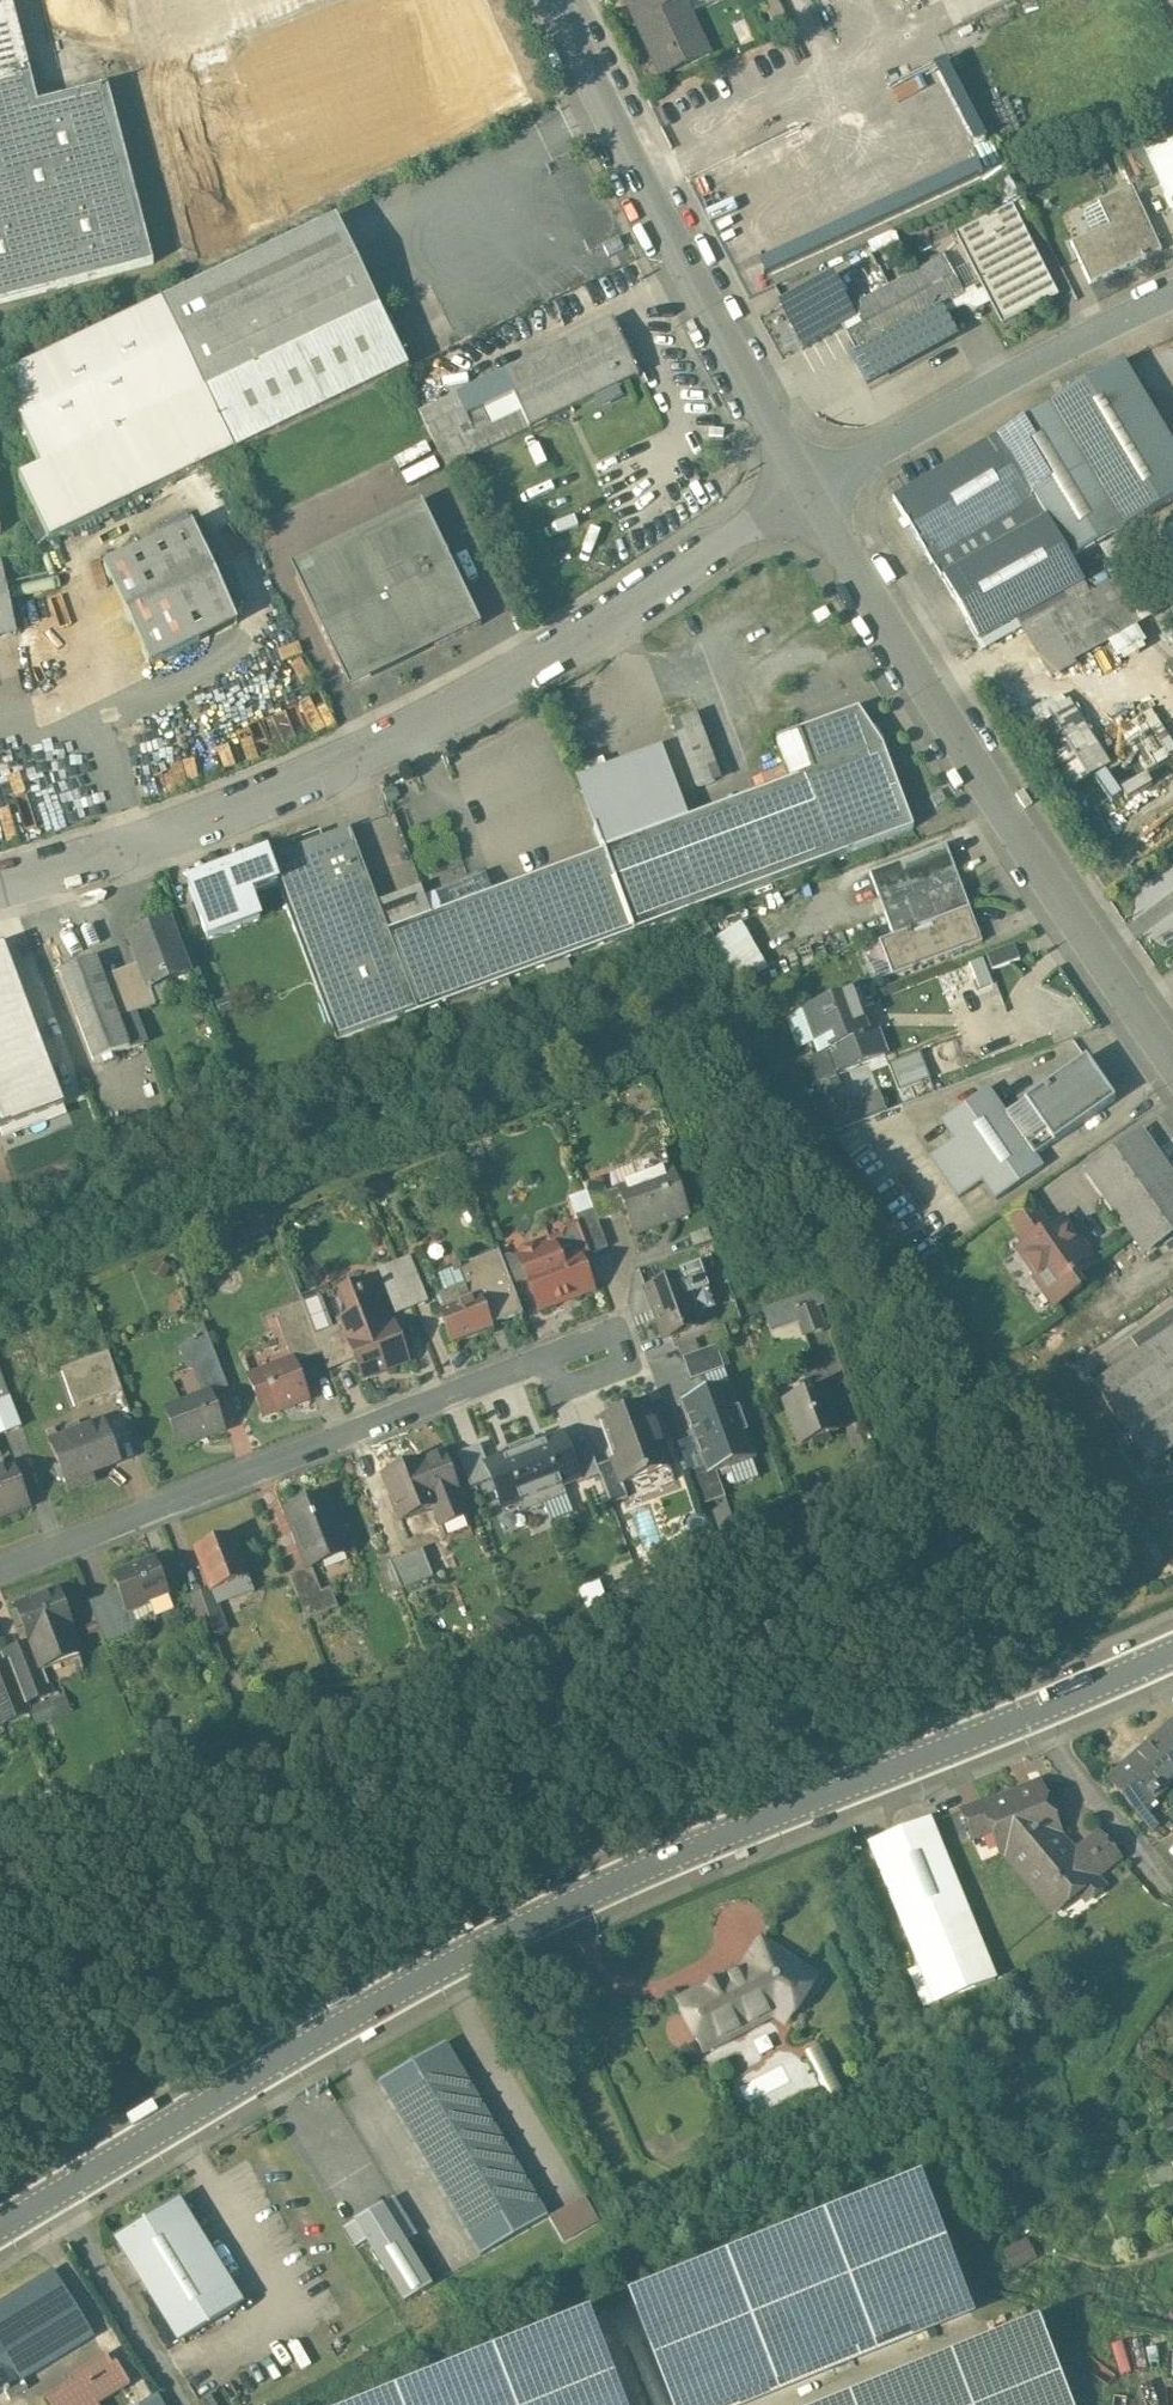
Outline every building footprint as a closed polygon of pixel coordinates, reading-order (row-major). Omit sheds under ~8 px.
[(153,263),(107,86),(38,104),(11,0),(0,0),(0,303),(153,263)] [(657,70),(699,52),(678,0),(628,0),(657,70)] [(757,0),(773,32),(788,26),(775,0),(757,0)] [(1143,143),(1147,153),(1172,141),(1172,115),(1136,131),(1143,143)] [(1147,153),(1161,183),(1172,209),(1172,141),(1147,153)] [(1117,155),(1131,186),(1135,194),(1161,183),(1147,153),(1143,143),(1117,155)] [(1088,234),(1070,242),(1089,284),(1160,250),(1135,194),(1131,186),(1098,202),(1109,225),(1088,234)] [(1076,211),(1088,234),(1109,225),(1098,202),(1076,211)] [(962,294),(950,300),(992,304),(1000,321),(1053,297),(1011,208),(957,233),(985,292),(962,294)] [(334,217),(160,302),(203,389),(377,304),(334,217)] [(941,256),(833,316),(853,353),(950,300),(962,294),(941,256)] [(0,381),(0,386),(39,467),(19,477),(47,540),(233,451),(203,389),(160,302),(0,381)] [(203,389),(233,451),(410,363),(377,304),(203,389)] [(609,319),(499,371),(515,406),(525,428),(635,374),(609,319)] [(1121,359),(889,495),(976,643),(1083,580),(1070,557),(1172,497),(1172,447),(1121,359)] [(474,453),(525,428),(515,406),(462,433),(474,453)] [(427,509),(292,574),(342,677),(428,636),(432,645),(482,621),(427,509)] [(238,623),(191,522),(100,564),(145,666),(238,623)] [(1164,538),(1172,554),(1172,533),(1164,538)] [(15,633),(0,566),(0,636),(15,633)] [(1126,573),(1024,630),(1047,672),(1149,616),(1126,573)] [(1163,665),(1172,680),(1172,658),(1163,665)] [(674,706),(702,788),(727,780),(700,697),(674,706)] [(1106,762),(1065,700),(1025,724),(1064,786),(1106,762)] [(352,824),(271,854),(281,882),(341,1041),(916,823),(871,704),(798,731),(813,771),(392,930),(352,824)] [(951,841),(875,868),(897,933),(885,937),(896,968),(985,937),(951,841)] [(281,882),(271,854),(187,885),(209,944),(265,923),(253,892),(281,882)] [(125,934),(136,962),(145,988),(189,972),(170,918),(125,934)] [(1013,939),(984,951),(991,967),(1021,955),(1013,939)] [(61,1109),(2,949),(0,950),(0,1131),(61,1109)] [(96,956),(57,971),(92,1062),(131,1047),(119,1017),(103,974),(96,956)] [(136,962),(103,974),(119,1017),(151,1005),(145,988),(136,962)] [(874,980),(847,989),(855,1010),(881,1001),(874,980)] [(847,989),(798,1007),(815,1052),(830,1047),(839,1071),(884,1054),(874,1028),(863,1032),(855,1010),(847,989)] [(830,1047),(815,1052),(804,1056),(814,1081),(839,1071),(830,1047)] [(918,1050),(887,1062),(898,1089),(928,1077),(918,1050)] [(1082,1056),(1004,1111),(1033,1153),(1110,1099),(1082,1056)] [(951,1139),(927,1155),(955,1195),(979,1178),(993,1198),(1041,1165),(1033,1153),(1004,1111),(986,1084),(937,1118),(951,1139)] [(1086,1167),(1141,1249),(1172,1228),(1172,1176),(1141,1129),(1086,1167)] [(664,1148),(630,1163),(638,1186),(620,1193),(618,1186),(616,1187),(633,1234),(688,1214),(664,1148)] [(614,1215),(601,1177),(583,1183),(592,1209),(597,1221),(598,1221),(614,1215)] [(1004,1213),(1025,1245),(1051,1227),(1029,1196),(1004,1213)] [(597,1221),(592,1209),(575,1215),(578,1224),(589,1253),(607,1247),(598,1221),(597,1221)] [(1094,1267),(1062,1220),(1051,1227),(1025,1245),(1020,1248),(1059,1305),(1083,1288),(1077,1279),(1094,1267)] [(561,1237),(549,1241),(551,1246),(541,1249),(534,1246),(524,1250),(521,1257),(518,1258),(530,1289),(531,1289),(539,1308),(592,1288),(579,1257),(589,1253),(578,1224),(564,1229),(561,1237)] [(444,1310),(440,1312),(452,1342),(492,1326),(491,1324),(522,1312),(499,1252),(458,1267),(471,1299),(444,1310)] [(458,1267),(453,1270),(448,1267),(440,1270),(437,1275),(444,1292),(438,1294),(436,1299),(439,1307),(444,1310),(471,1299),(458,1267)] [(416,1271),(401,1277),(412,1307),(428,1301),(416,1271)] [(701,1271),(688,1275),(694,1293),(708,1288),(701,1271)] [(412,1307),(401,1277),(385,1284),(396,1313),(412,1307)] [(683,1277),(646,1290),(663,1338),(701,1325),(683,1277)] [(819,1289),(792,1299),(796,1309),(814,1303),(815,1304),(823,1301),(819,1289)] [(315,1335),(314,1335),(319,1347),(332,1342),(337,1356),(352,1350),(349,1342),(386,1327),(372,1291),(362,1295),(361,1291),(346,1297),(355,1319),(333,1328),(315,1335)] [(300,1297),(315,1335),(333,1328),(321,1297),(305,1303),(302,1296),(300,1297)] [(302,1302),(274,1313),(292,1361),(293,1361),(293,1362),(321,1352),(319,1347),(314,1335),(315,1335),(300,1297),(302,1302)] [(796,1309),(792,1299),(765,1308),(773,1328),(799,1318),(796,1309)] [(814,1303),(796,1309),(799,1318),(805,1334),(823,1328),(815,1304),(814,1303)] [(1089,1382),(1146,1464),(1172,1445),(1172,1307),(1128,1338),(1137,1351),(1089,1382)] [(386,1327),(349,1342),(352,1350),(363,1377),(406,1360),(393,1325),(386,1327)] [(207,1332),(188,1339),(179,1347),(187,1367),(197,1369),(195,1364),(216,1356),(207,1332)] [(101,1354),(65,1366),(79,1405),(115,1392),(101,1354)] [(216,1356),(195,1364),(197,1369),(205,1389),(224,1381),(227,1388),(228,1388),(216,1356)] [(292,1361),(249,1377),(263,1415),(307,1398),(293,1362),(293,1361),(292,1361)] [(9,1395),(0,1371),(0,1399),(9,1395)] [(744,1421),(732,1384),(682,1401),(694,1437),(744,1421)] [(823,1386),(785,1401),(800,1444),(839,1430),(823,1386)] [(209,1393),(166,1409),(180,1446),(223,1430),(209,1393)] [(0,1399),(0,1434),(22,1426),(9,1395),(0,1399)] [(648,1403),(598,1420),(612,1458),(621,1484),(623,1483),(669,1467),(661,1445),(662,1445),(648,1403)] [(756,1457),(744,1421),(694,1437),(706,1474),(756,1457)] [(103,1422),(66,1437),(61,1424),(53,1427),(58,1440),(50,1443),(69,1490),(93,1480),(90,1473),(119,1461),(103,1422)] [(558,1434),(523,1448),(545,1504),(566,1495),(563,1487),(577,1482),(564,1450),(558,1434)] [(587,1441),(564,1450),(577,1482),(599,1473),(596,1465),(587,1441)] [(493,1480),(486,1462),(480,1445),(457,1454),(470,1489),(493,1480)] [(523,1448),(486,1462),(493,1480),(505,1509),(520,1503),(524,1512),(545,1504),(523,1448)] [(441,1453),(421,1461),(438,1504),(434,1506),(441,1524),(466,1515),(441,1453)] [(612,1458),(596,1465),(599,1473),(610,1504),(628,1497),(623,1483),(621,1484),(612,1458)] [(421,1461),(384,1475),(401,1519),(434,1506),(438,1504),(421,1461)] [(0,1470),(0,1517),(28,1506),(13,1465),(0,1470)] [(325,1498),(289,1512),(306,1555),(342,1541),(325,1498)] [(232,1534),(195,1548),(212,1590),(218,1606),(254,1592),(232,1534)] [(342,1541),(306,1555),(310,1566),(311,1565),(346,1552),(342,1541)] [(422,1549),(391,1561),(401,1588),(432,1576),(422,1549)] [(154,1559),(114,1575),(125,1602),(128,1611),(138,1607),(168,1595),(154,1559)] [(310,1566),(288,1574),(306,1620),(321,1615),(314,1596),(322,1593),(311,1565),(310,1566)] [(212,1590),(190,1598),(204,1639),(227,1631),(218,1606),(212,1590)] [(58,1591),(16,1607),(30,1642),(30,1643),(32,1642),(70,1627),(72,1626),(58,1591)] [(125,1602),(94,1615),(105,1644),(136,1631),(134,1626),(144,1621),(138,1607),(128,1611),(125,1602)] [(70,1627),(32,1642),(43,1671),(43,1670),(81,1656),(70,1627)] [(30,1642),(4,1652),(8,1661),(9,1661),(25,1703),(25,1702),(44,1695),(42,1689),(50,1687),(43,1670),(43,1671),(32,1642),(30,1643),(30,1642)] [(0,1665),(0,1710),(5,1708),(9,1720),(29,1712),(25,1702),(25,1703),(9,1661),(8,1661),(0,1665)] [(1109,1779),(1151,1829),(1153,1828),(1138,1811),(1172,1781),(1172,1727),(1171,1725),(1109,1779)] [(1039,1784),(984,1807),(982,1803),(961,1811),(973,1838),(991,1830),(1001,1854),(1005,1853),(1054,1912),(1095,1879),(1102,1888),(1104,1886),(1104,1885),(1102,1886),(1095,1876),(1118,1857),(1099,1833),(1073,1855),(1054,1833),(1059,1831),(1039,1784)] [(931,1823),(891,1839),(890,1834),(873,1841),(874,1846),(873,1846),(910,1937),(967,1913),(931,1823)] [(967,1913),(910,1937),(937,2003),(994,1980),(967,1913)] [(816,1979),(761,1943),(743,1970),(720,1982),(720,1980),(705,1988),(705,1989),(677,2004),(701,2051),(703,2050),(702,2048),(771,2013),(771,2012),(781,1998),(788,1994),(795,1998),(802,1987),(808,1991),(816,1979)] [(547,2217),(446,2043),(379,2082),(427,2164),(481,2256),(530,2227),(547,2217)] [(830,2072),(817,2078),(828,2099),(841,2092),(830,2072)] [(1146,2173),(1152,2188),(1172,2179),(1172,2169),(1171,2163),(1146,2173)] [(628,2302),(670,2404),(756,2404),(974,2316),(918,2182),(628,2302)] [(553,2213),(568,2239),(604,2218),(590,2193),(553,2213)] [(395,2197),(382,2204),(355,2221),(343,2229),(354,2248),(367,2241),(405,2303),(432,2286),(405,2242),(417,2235),(395,2197)] [(172,2201),(114,2237),(169,2325),(178,2341),(236,2305),(172,2201)] [(1017,2266),(1041,2256),(1032,2236),(1008,2246),(1017,2266)] [(51,2270),(0,2302),(0,2392),(2,2391),(8,2401),(27,2389),(20,2379),(92,2335),(51,2270)] [(373,2404),(626,2404),(589,2317),(373,2404)] [(835,2404),(1074,2404),(1040,2321),(835,2404)] [(178,2341),(169,2325),(155,2335),(164,2349),(178,2341)] [(104,2352),(66,2375),(70,2381),(41,2398),(45,2404),(98,2404),(97,2403),(130,2383),(117,2361),(111,2364),(104,2352)] [(157,2391),(136,2404),(137,2404),(165,2404),(157,2391)]
